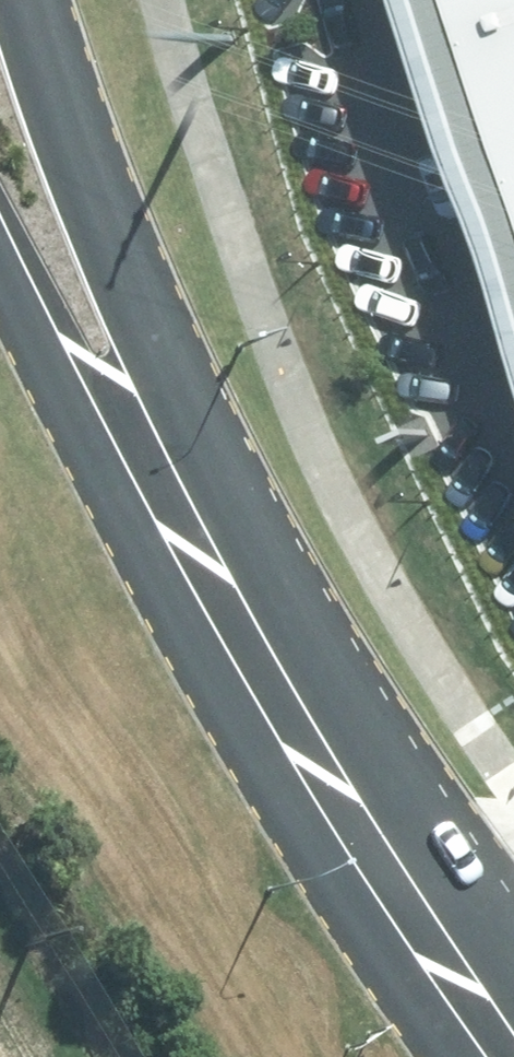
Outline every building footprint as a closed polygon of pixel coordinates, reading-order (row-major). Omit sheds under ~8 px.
[(513,255),(513,0),(427,0),(513,255)]
